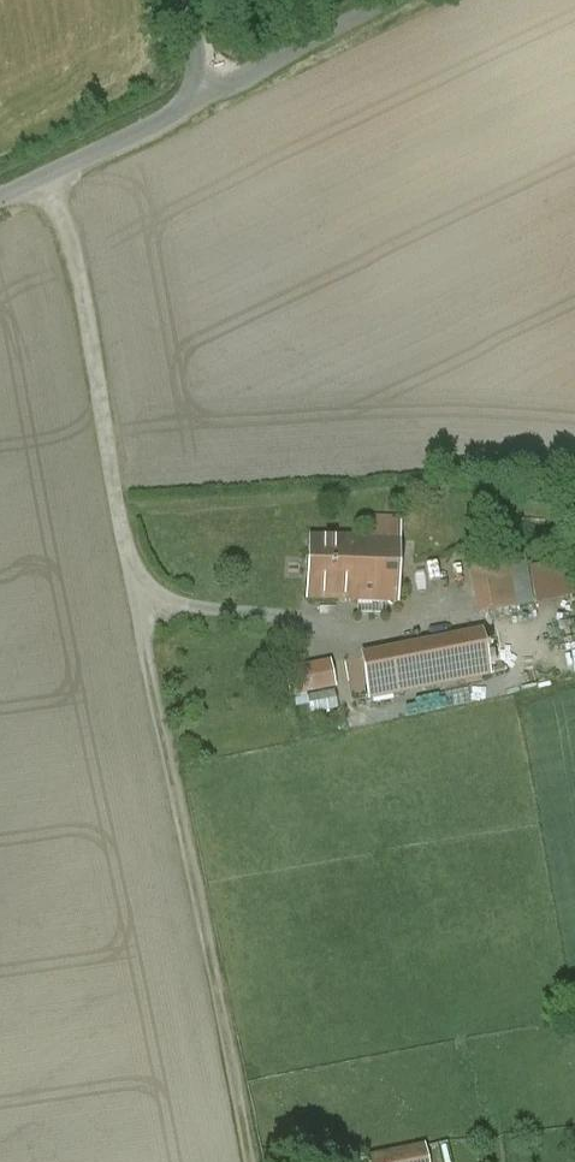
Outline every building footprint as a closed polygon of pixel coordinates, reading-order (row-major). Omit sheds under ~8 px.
[(401,518),(370,517),(369,538),(310,536),(307,596),(398,599),(401,518)] [(521,542),(468,551),(479,611),(533,601),(521,542)] [(483,631),(363,655),(370,696),(491,671),(487,650),(490,649),(489,645),(486,646),(483,631)] [(332,655),(293,664),(303,706),(342,697),(332,655)] [(363,655),(345,659),(352,699),(370,696),(363,655)] [(366,1156),(367,1161),(429,1161),(425,1144),(366,1156)]
